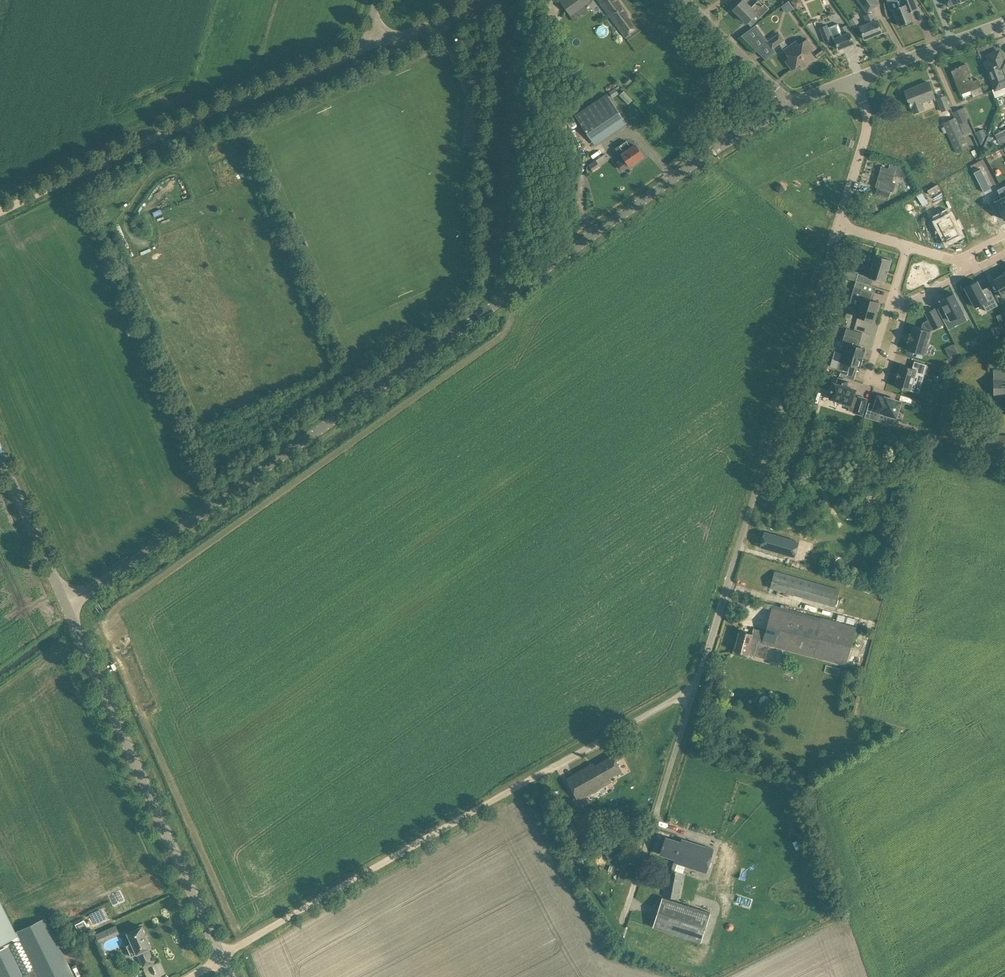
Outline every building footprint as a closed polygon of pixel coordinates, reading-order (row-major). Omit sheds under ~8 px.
[(561,2),(571,15),(585,5),(591,1),(590,0),(563,0),(561,2)] [(625,36),(636,28),(627,16),(628,15),(617,0),(598,0),(625,36)] [(747,22),(758,12),(762,16),(769,8),(765,4),(763,5),(759,1),(752,8),(744,0),(743,0),(734,10),(747,22)] [(791,1),(796,9),(801,5),(802,1),(801,0),(792,0),(791,1)] [(867,12),(871,9),(879,4),(876,0),(858,0),(867,12)] [(886,0),(890,10),(893,9),(899,26),(913,20),(910,12),(918,9),(915,0),(887,0),(886,0)] [(781,7),(784,12),(790,8),(787,3),(781,7)] [(860,27),(865,39),(882,32),(877,20),(875,21),(872,13),(867,15),(865,16),(868,24),(860,27)] [(825,43),(833,40),(832,40),(835,38),(839,49),(854,43),(850,33),(849,33),(846,26),(840,28),(838,23),(828,27),(827,25),(819,28),(825,43)] [(779,33),(767,42),(772,48),(779,43),(783,39),(784,39),(779,33)] [(784,49),(784,50),(790,58),(786,61),(792,69),(804,61),(807,65),(815,59),(810,50),(814,47),(807,39),(799,45),(796,41),(789,46),(784,49)] [(986,63),(990,73),(993,81),(995,86),(996,88),(992,90),(995,97),(1004,93),(1004,64),(1004,65),(999,51),(988,55),(989,56),(991,62),(986,63)] [(960,94),(971,90),(973,97),(983,93),(981,86),(978,79),(973,81),(966,64),(956,68),(958,74),(953,76),(960,94)] [(934,97),(932,91),(928,82),(905,91),(911,106),(912,106),(914,113),(924,109),(922,102),(934,97)] [(575,115),(595,145),(627,123),(607,94),(575,115)] [(937,98),(942,111),(950,109),(945,96),(937,98)] [(961,107),(953,111),(964,135),(972,131),(961,107)] [(956,117),(942,123),(944,127),(942,128),(944,133),(947,132),(956,153),(969,147),(963,136),(964,135),(956,117)] [(1004,146),(1004,130),(995,134),(997,139),(993,141),(995,146),(997,145),(998,148),(1001,147),(1002,147),(1004,146)] [(643,156),(637,148),(636,145),(632,148),(627,141),(620,145),(625,152),(622,154),(625,158),(619,162),(623,169),(643,156)] [(1004,154),(1001,148),(986,156),(989,162),(1004,154)] [(902,167),(900,166),(890,163),(889,168),(882,166),(876,187),(893,192),(896,182),(892,181),(894,175),(900,177),(902,167)] [(981,169),(974,172),(984,192),(991,188),(981,169)] [(993,198),(1004,220),(1004,219),(1004,195),(1004,193),(1001,187),(997,189),(1000,195),(993,198)] [(100,205),(104,211),(111,207),(106,201),(100,205)] [(959,234),(946,209),(933,216),(935,234),(937,233),(937,232),(941,230),(942,230),(947,240),(959,234)] [(873,278),(884,282),(891,260),(875,255),(869,276),(858,273),(856,280),(869,285),(871,285),(873,278)] [(994,279),(1003,297),(1004,296),(1004,277),(1003,274),(994,279)] [(856,306),(859,307),(876,312),(879,302),(870,299),(872,292),(868,291),(869,285),(856,280),(854,287),(861,289),(856,306)] [(983,293),(977,281),(965,287),(975,307),(982,303),(986,311),(998,305),(990,290),(983,293)] [(942,305),(937,308),(944,321),(963,311),(953,292),(952,293),(951,291),(945,294),(946,296),(939,299),(942,305)] [(859,307),(856,316),(873,322),(876,312),(859,307)] [(934,308),(925,313),(934,329),(943,325),(934,308)] [(994,328),(997,333),(1004,330),(1004,318),(1003,312),(995,316),(999,326),(994,328)] [(909,341),(906,349),(924,354),(924,353),(926,353),(928,345),(926,345),(931,331),(913,326),(911,334),(909,334),(907,341),(909,341)] [(842,352),(863,358),(865,348),(856,345),(858,339),(844,334),(842,341),(845,342),(842,352)] [(981,334),(975,338),(978,344),(985,340),(981,334)] [(837,369),(849,372),(851,365),(860,368),(863,358),(842,352),(837,369)] [(895,386),(910,391),(915,374),(924,377),(927,364),(914,361),(912,368),(901,364),(899,372),(898,372),(896,378),(897,379),(895,386)] [(994,396),(999,396),(1004,396),(1004,371),(994,371),(994,378),(994,396)] [(854,412),(862,415),(867,399),(858,396),(858,398),(854,397),(856,389),(847,386),(848,381),(838,378),(837,384),(835,383),(833,390),(832,390),(831,391),(832,392),(830,398),(846,403),(845,405),(851,407),(850,410),(855,411),(854,412)] [(868,405),(865,417),(878,421),(881,412),(896,417),(901,402),(890,398),(890,399),(878,396),(875,407),(868,405)] [(973,449),(1004,452),(1004,436),(974,433),(973,449)] [(764,531),(760,547),(795,557),(795,555),(799,542),(799,541),(764,531)] [(840,590),(784,573),(775,571),(770,587),(835,606),(840,590)] [(819,612),(831,616),(834,607),(822,603),(819,612)] [(820,621),(773,608),(766,631),(763,643),(846,665),(856,627),(821,617),(820,621)] [(763,643),(766,631),(754,628),(752,634),(740,631),(735,650),(748,653),(752,640),(763,643)] [(621,770),(618,765),(613,756),(595,766),(593,764),(567,778),(578,800),(611,781),(609,777),(621,770)] [(714,849),(691,842),(682,839),(681,842),(666,837),(660,854),(675,859),(674,862),(707,872),(714,849)] [(605,854),(609,861),(626,851),(623,844),(614,849),(605,854)] [(617,882),(623,884),(627,871),(621,869),(617,882)] [(664,896),(679,899),(684,873),(669,870),(664,896)] [(653,927),(701,942),(711,913),(663,897),(653,927)] [(45,917),(15,931),(19,939),(0,948),(0,976),(74,976),(45,917)] [(78,931),(87,926),(83,918),(74,924),(78,931)] [(97,942),(117,933),(113,924),(93,933),(97,942)] [(146,934),(142,926),(128,932),(132,943),(127,945),(132,956),(138,953),(143,966),(154,961),(149,949),(152,947),(148,940),(149,939),(146,934)]
